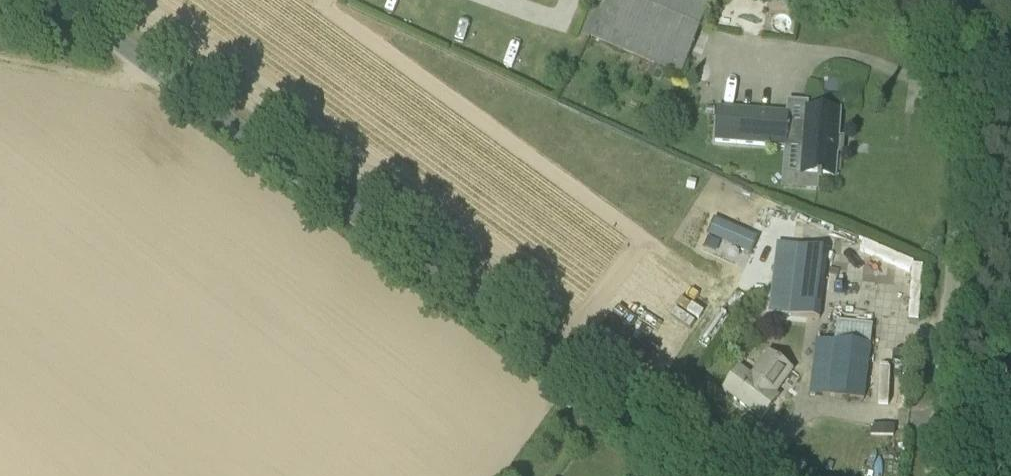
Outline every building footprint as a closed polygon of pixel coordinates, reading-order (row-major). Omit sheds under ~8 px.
[(591,38),(682,78),(715,0),(608,0),(591,38)] [(835,178),(840,113),(804,110),(804,120),(790,119),(790,113),(717,108),(715,145),(787,151),(787,146),(802,147),(800,176),(822,177),(835,178)] [(759,239),(715,220),(708,236),(752,255),(759,239)] [(830,251),(797,248),(796,260),(774,257),(769,313),(822,321),(830,251)] [(873,327),(853,324),(837,322),(835,343),(817,341),(810,395),(864,401),(873,327)] [(751,376),(741,368),(723,392),(762,421),(780,397),(778,396),(795,371),(769,352),(751,376)] [(834,465),(825,463),(823,470),(833,472),(834,465)]
